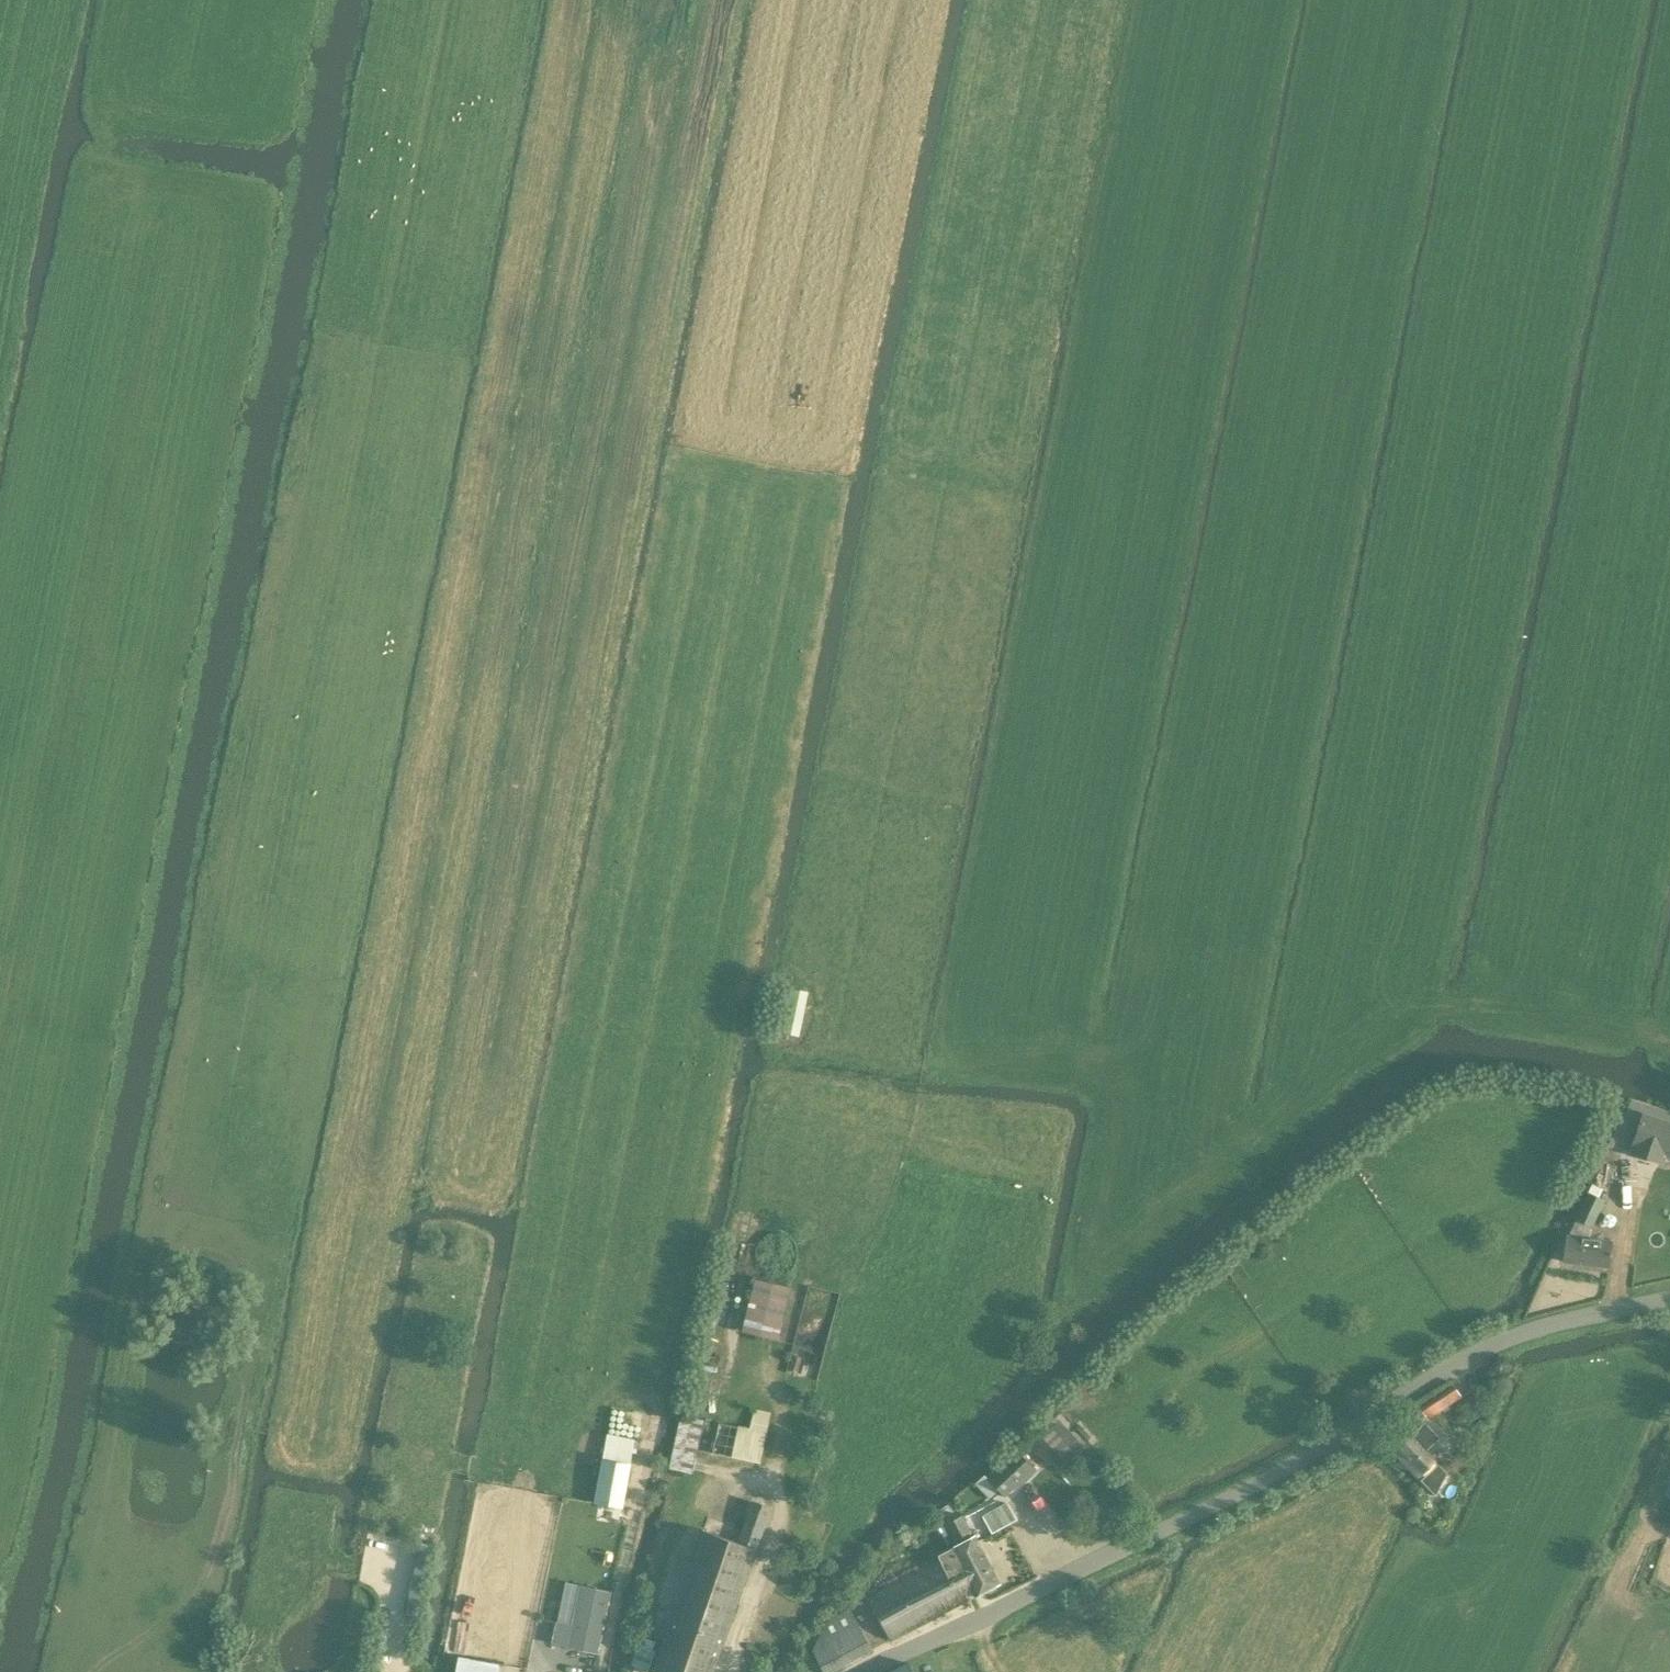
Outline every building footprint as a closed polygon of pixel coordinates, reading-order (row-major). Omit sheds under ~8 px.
[(1644,1113),(1631,1152),(1662,1163),(1665,1155),(1669,1157),(1669,1122),(1644,1113)] [(1584,1198),(1575,1217),(1590,1226),(1599,1206),(1584,1198)] [(1609,1267),(1612,1242),(1565,1236),(1562,1261),(1609,1267)] [(777,1340),(790,1288),(755,1279),(742,1331),(777,1340)] [(1437,1412),(1460,1397),(1452,1385),(1429,1400),(1437,1412)] [(749,1427),(719,1421),(712,1453),(759,1463),(769,1414),(753,1410),(749,1427)] [(691,1472),(703,1420),(682,1415),(669,1467),(691,1472)] [(1083,1445),(1071,1432),(1059,1419),(1037,1440),(1060,1465),(1083,1445)] [(1409,1433),(1392,1448),(1418,1477),(1421,1474),(1424,1477),(1421,1481),(1435,1496),(1447,1474),(1435,1461),(1426,1451),(1440,1438),(1425,1422),(1411,1435),(1409,1433)] [(1016,1449),(987,1477),(1005,1496),(1014,1488),(1013,1488),(1034,1468),(1016,1449)] [(621,1507),(629,1469),(603,1464),(595,1502),(621,1507)] [(770,1508),(753,1502),(738,1543),(705,1530),(653,1671),(712,1671),(756,1550),(770,1508)] [(1008,1503),(983,1516),(991,1533),(1017,1519),(1008,1503)] [(962,1515),(945,1524),(957,1545),(950,1548),(975,1595),(984,1591),(990,1593),(996,1589),(998,1583),(1000,1582),(974,1532),(972,1533),(962,1515)] [(940,1560),(869,1597),(891,1639),(974,1595),(975,1596),(975,1595),(950,1548),(938,1555),(940,1560)] [(557,1622),(553,1643),(597,1652),(609,1592),(581,1586),(573,1625),(557,1622)] [(813,1650),(824,1671),(830,1671),(872,1650),(850,1608),(828,1620),(813,1650)] [(1105,1635),(1115,1628),(1107,1618),(1097,1625),(1105,1635)] [(639,1645),(632,1663),(648,1669),(655,1651),(639,1645)] [(907,1663),(889,1671),(912,1671),(907,1663)]
